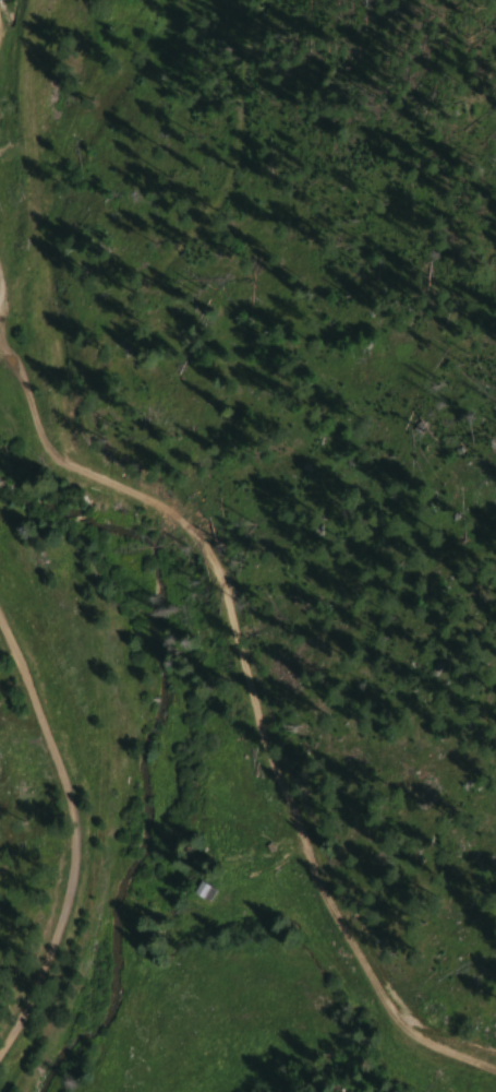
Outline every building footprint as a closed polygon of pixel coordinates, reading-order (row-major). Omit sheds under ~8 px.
[(191,893),(207,902),(215,890),(199,880),(191,893)]
